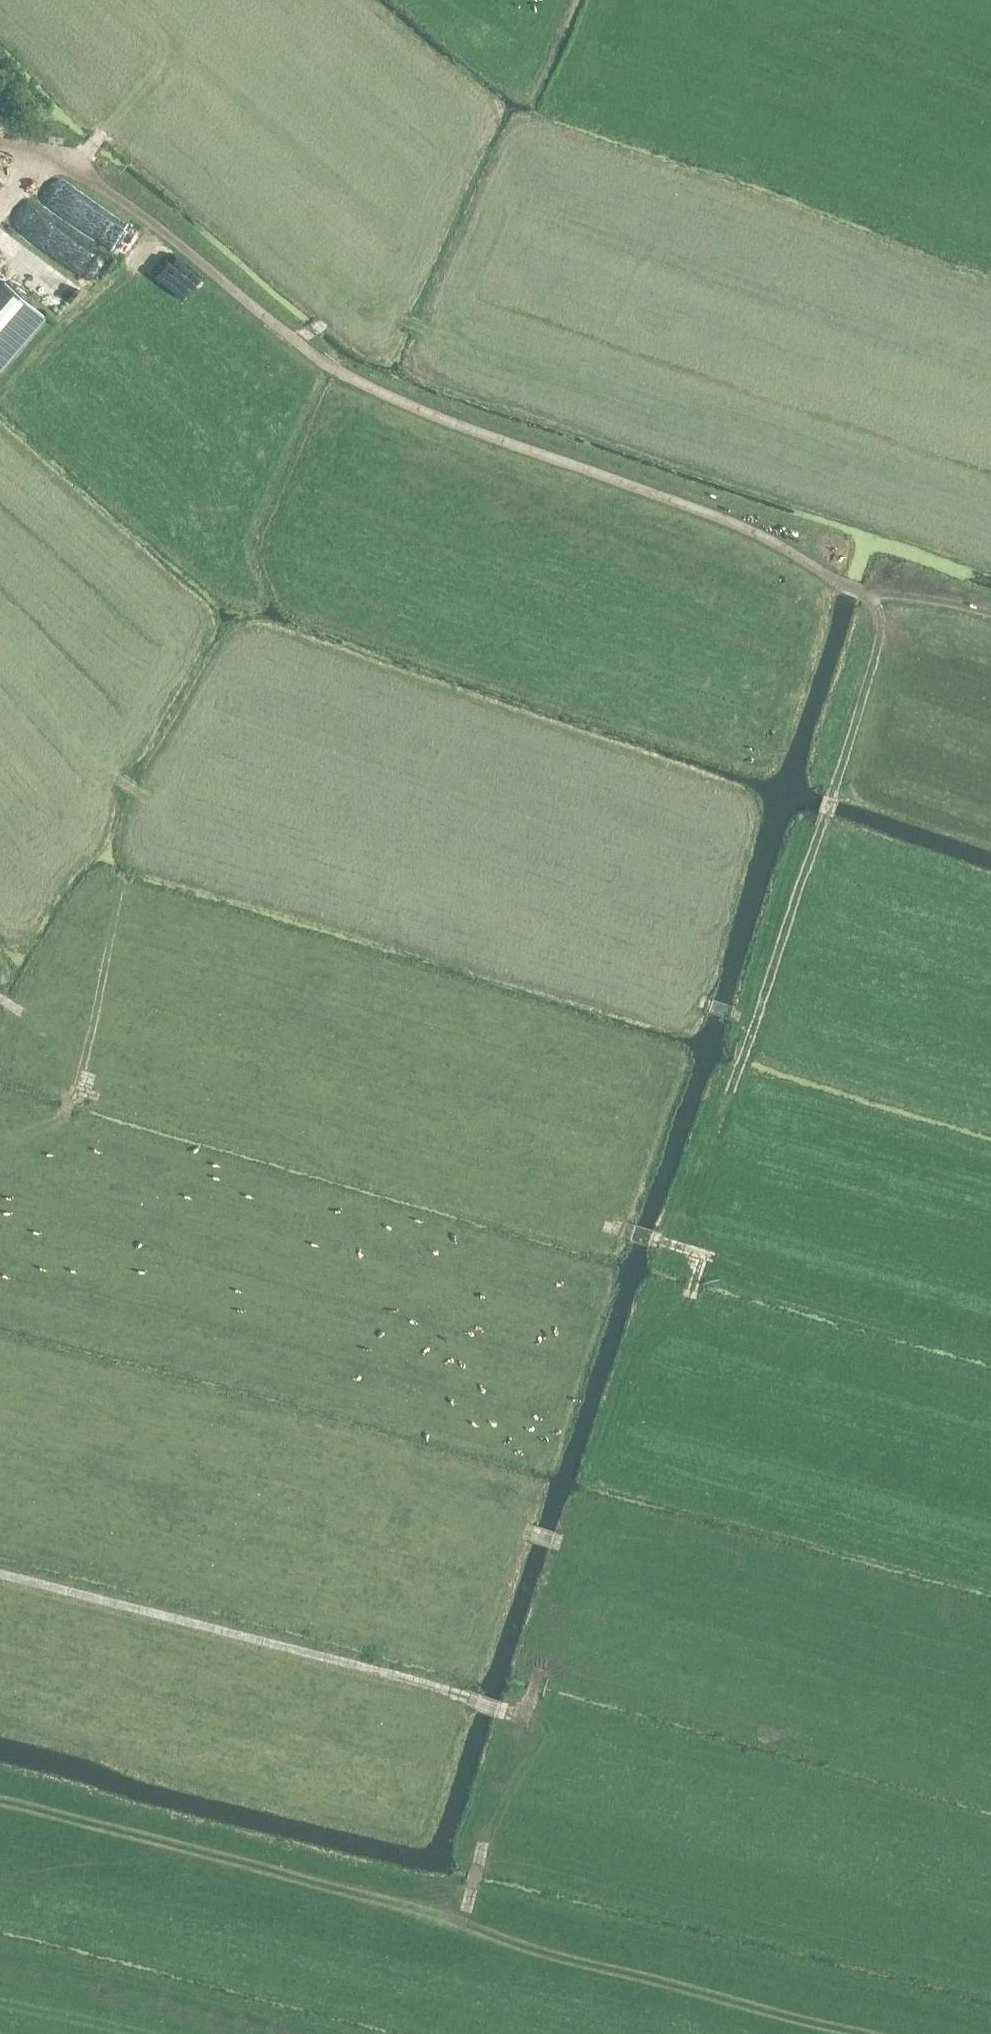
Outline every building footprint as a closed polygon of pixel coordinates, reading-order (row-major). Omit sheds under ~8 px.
[(46,213),(111,258),(129,233),(64,188),(46,213)] [(35,207),(17,228),(82,284),(100,263),(35,207)] [(0,285),(0,372),(48,318),(5,279),(0,285)]
